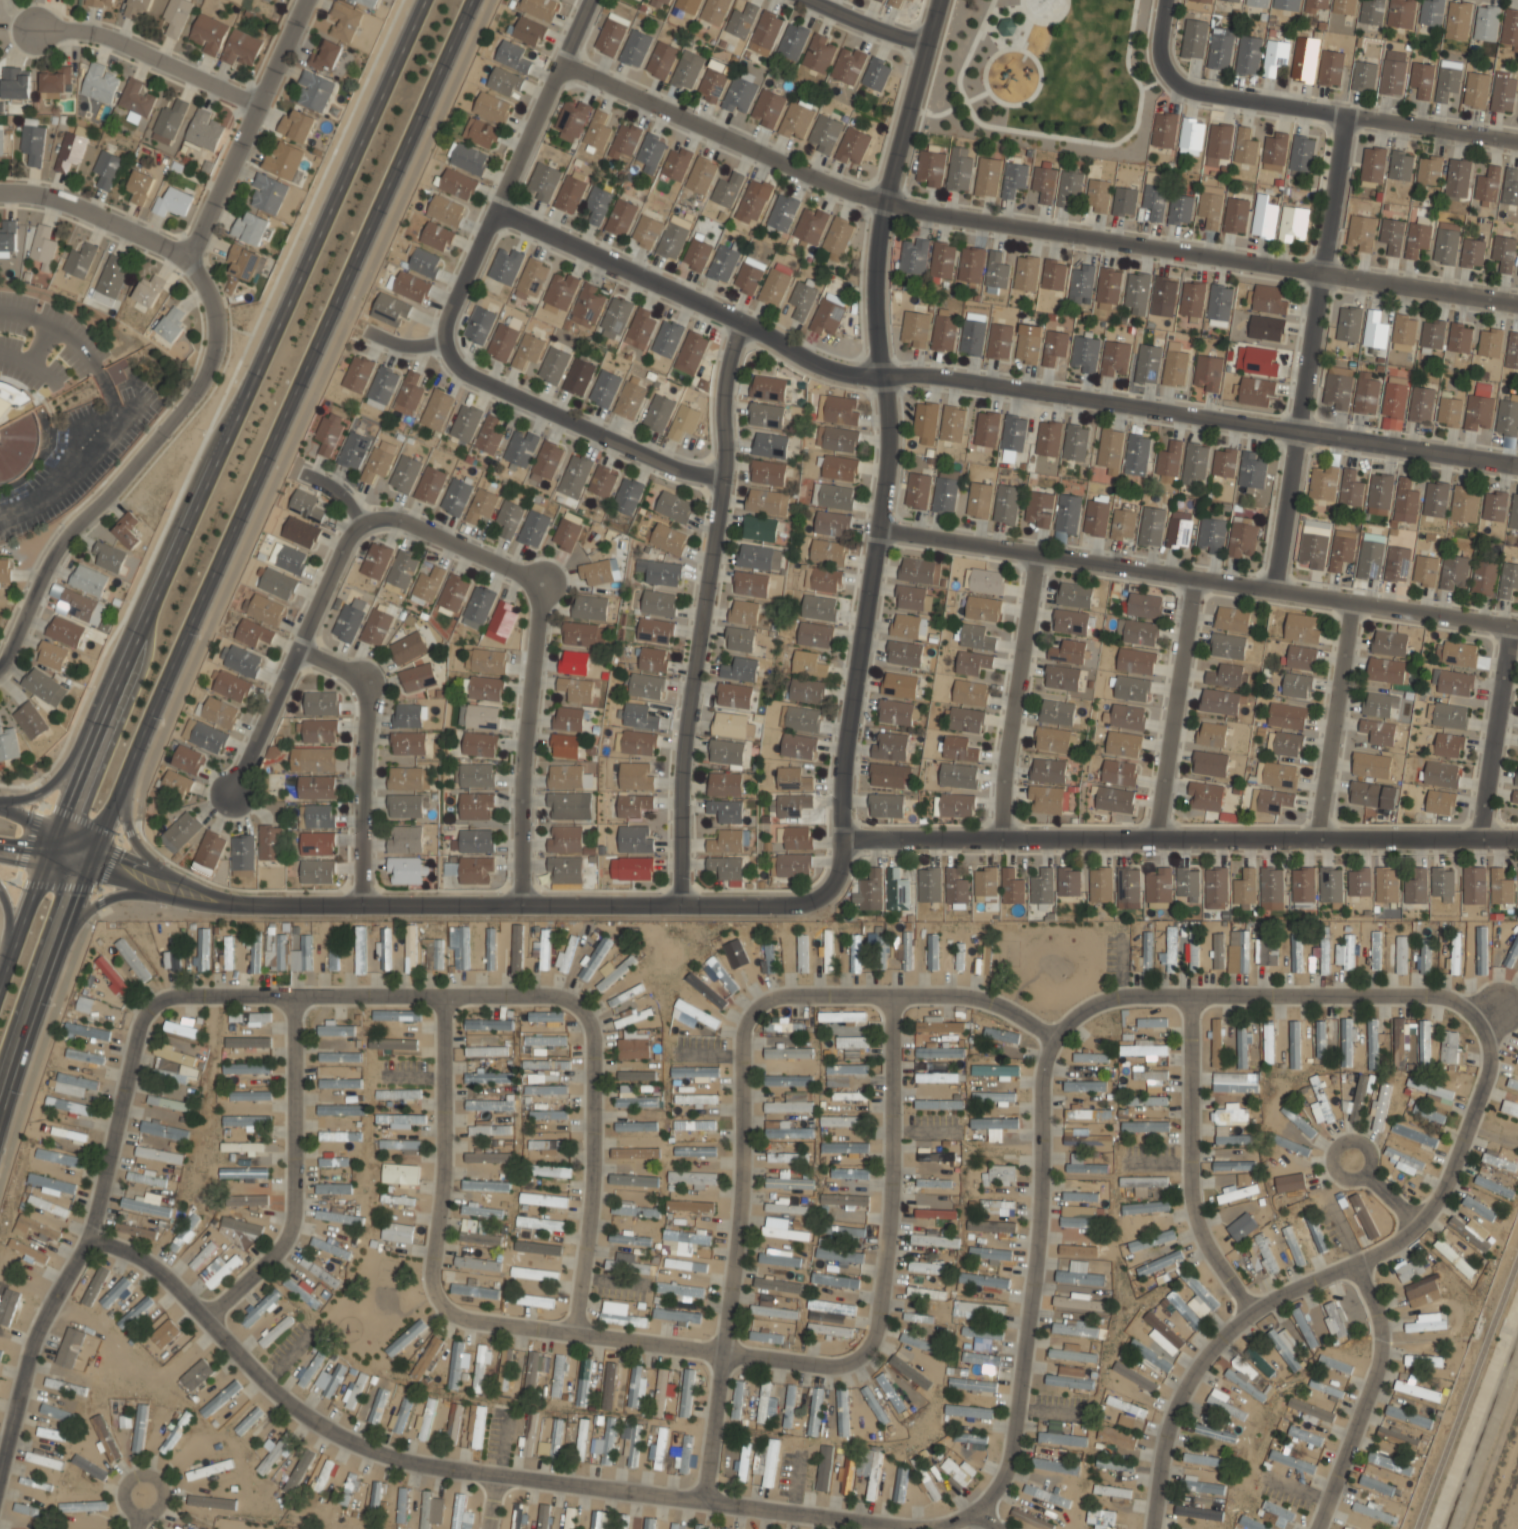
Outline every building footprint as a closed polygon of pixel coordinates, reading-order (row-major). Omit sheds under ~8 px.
[(114,0),(86,0),(85,4),(113,9),(114,0)] [(147,13),(152,0),(128,0),(122,14),(134,19),(138,9),(147,13)] [(194,2),(190,0),(169,0),(159,21),(169,26),(165,34),(177,39),(194,2)] [(374,8),(377,0),(353,0),(374,8)] [(549,23),(559,1),(557,0),(522,0),(518,9),(549,23)] [(647,2),(668,9),(671,0),(648,0),(647,2)] [(693,18),(701,0),(677,0),(673,9),(693,18)] [(699,18),(720,27),(730,0),(707,0),(699,18)] [(887,3),(898,8),(901,0),(888,0),(887,3)] [(1300,0),(1274,0),(1273,9),(1298,12),(1300,0)] [(1326,15),(1328,0),(1306,0),(1304,12),(1326,15)] [(1353,16),(1356,0),(1333,0),(1331,12),(1353,16)] [(1381,25),(1386,0),(1363,0),(1359,21),(1381,25)] [(1386,25),(1412,29),(1417,0),(1390,0),(1386,25)] [(1444,0),(1421,0),(1421,25),(1444,25),(1444,0)] [(1466,41),(1472,3),(1456,0),(1450,0),(1444,37),(1466,41)] [(335,24),(331,34),(349,42),(363,12),(337,1),(328,21),(335,24)] [(724,31),(745,40),(759,7),(747,2),(743,12),(734,8),(724,31)] [(1474,38),(1496,41),(1501,7),(1479,3),(1474,38)] [(1517,48),(1517,10),(1505,8),(1500,46),(1517,48)] [(748,50),(769,58),(784,18),(763,10),(748,50)] [(188,39),(196,42),(193,48),(216,57),(229,23),(199,11),(188,39)] [(594,47),(614,56),(630,20),(610,11),(594,47)] [(510,35),(538,48),(547,28),(519,15),(510,35)] [(1017,25),(1012,17),(1001,18),(997,28),(1003,35),(1013,34),(1017,25)] [(1209,22),(1187,18),(1180,56),(1202,60),(1209,22)] [(777,55),(798,63),(810,31),(788,23),(777,55)] [(263,39),(232,26),(220,57),(251,69),(263,39)] [(619,61),(639,69),(653,37),(632,29),(619,61)] [(1232,69),(1232,31),(1211,31),(1211,69),(1232,69)] [(828,38),(815,33),(802,65),(825,75),(836,48),(826,44),(828,38)] [(1257,76),(1263,39),(1241,35),(1235,72),(1257,76)] [(322,49),(314,47),(307,64),(331,74),(343,46),(326,39),(322,49)] [(532,63),(521,58),(525,50),(503,39),(494,59),(526,75),(532,63)] [(644,72),(665,81),(679,50),(659,40),(644,72)] [(1275,77),(1277,68),(1286,70),(1290,43),(1268,40),(1263,76),(1275,77)] [(868,54),(844,43),(830,75),(854,86),(868,54)] [(1314,82),(1317,48),(1295,45),(1292,80),(1314,82)] [(1340,87),(1345,51),(1322,48),(1318,84),(1340,87)] [(704,58),(683,50),(670,84),(691,92),(704,58)] [(861,83),(882,92),(893,64),(873,56),(861,83)] [(1379,93),(1401,96),(1407,61),(1385,58),(1379,93)] [(1435,102),(1445,103),(1446,93),(1458,95),(1463,62),(1441,58),(1435,102)] [(1429,101),(1436,64),(1413,60),(1409,86),(1420,88),(1418,99),(1429,101)] [(80,94),(110,105),(120,79),(107,74),(109,67),(92,61),(80,94)] [(1376,62),(1354,61),(1353,90),(1375,91),(1376,62)] [(696,96),(716,105),(730,74),(710,65),(696,96)] [(524,79),(495,66),(485,86),(514,99),(524,79)] [(72,68),(39,68),(39,93),(72,93),(72,68)] [(2,69),(2,99),(30,99),(30,69),(2,69)] [(298,85),(305,87),(298,103),(323,113),(335,83),(304,70),(298,85)] [(1517,72),(1495,70),(1491,110),(1513,113),(1517,72)] [(1490,73),(1467,71),(1463,106),(1486,109),(1490,73)] [(757,85),(734,76),(721,108),(745,117),(757,85)] [(135,122),(138,114),(148,118),(156,98),(142,92),(145,83),(129,77),(118,106),(129,110),(125,118),(135,122)] [(787,100),(763,89),(749,120),(773,131),(787,100)] [(503,125),(512,104),(481,91),(472,112),(503,125)] [(592,106),(568,95),(552,132),(576,143),(592,106)] [(162,106),(149,137),(171,146),(189,103),(177,98),(172,110),(162,106)] [(779,135),(804,142),(814,110),(789,102),(779,135)] [(223,126),(215,124),(218,115),(195,108),(185,141),(215,151),(223,126)] [(292,117),(285,113),(276,130),(305,144),(317,119),(296,109),(292,117)] [(609,115),(599,109),(580,139),(600,151),(614,128),(605,122),(609,115)] [(1152,145),(1173,148),(1178,115),(1157,112),(1152,145)] [(806,146),(829,156),(843,124),(820,114),(806,146)] [(491,152),(502,131),(472,116),(461,136),(491,152)] [(1178,152),(1199,155),(1205,120),(1183,117),(1178,152)] [(628,162),(643,129),(623,120),(608,153),(628,162)] [(1206,165),(1216,166),(1217,157),(1229,159),(1233,125),(1211,122),(1206,165)] [(41,168),(46,128),(23,125),(20,154),(28,155),(27,166),(41,168)] [(1256,165),(1260,138),(1249,137),(1250,126),(1238,125),(1233,161),(1256,165)] [(872,137),(848,127),(835,157),(859,167),(872,137)] [(634,157),(645,164),(642,169),(650,173),(669,143),(650,131),(634,157)] [(1287,132),(1265,131),(1263,170),(1285,171),(1287,132)] [(71,162),(80,165),(88,139),(66,132),(54,170),(67,174),(71,162)] [(1316,138),(1295,134),(1289,169),(1311,172),(1316,138)] [(305,152),(276,137),(261,167),(290,182),(305,152)] [(489,156),(458,142),(449,163),(480,178),(489,156)] [(695,154),(675,143),(659,173),(679,183),(695,154)] [(1366,145),(1359,184),(1382,188),(1388,149),(1366,145)] [(1388,176),(1410,181),(1416,153),(1393,148),(1388,176)] [(946,153),(921,149),(915,184),(940,188),(946,153)] [(123,159),(102,150),(93,172),(101,176),(96,187),(109,192),(123,159)] [(704,195),(719,164),(699,154),(684,186),(704,195)] [(968,192),(973,158),(952,155),(946,189),(968,192)] [(1419,187),(1441,187),(1441,155),(1419,155),(1419,187)] [(1467,199),(1472,160),(1449,157),(1444,196),(1467,199)] [(975,195),(997,197),(1000,161),(978,158),(975,195)] [(563,173),(540,161),(524,192),(547,204),(563,173)] [(1015,200),(1017,187),(1025,189),(1029,166),(1007,162),(1001,197),(1015,200)] [(1040,204),(1054,204),(1054,164),(1034,164),(1034,191),(1040,191),(1040,204)] [(1488,175),(1478,173),(1474,200),(1496,203),(1501,165),(1490,164),(1488,175)] [(1517,168),(1507,166),(1502,203),(1517,205),(1517,179),(1517,168)] [(131,194),(128,202),(145,208),(158,176),(135,167),(126,191),(131,194)] [(1084,171),(1063,167),(1057,206),(1069,208),(1071,198),(1080,199),(1084,171)] [(469,202),(478,182),(446,168),(437,187),(469,202)] [(729,181),(720,177),(709,199),(728,209),(745,177),(734,171),(729,181)] [(247,205),(277,216),(288,184),(259,173),(247,205)] [(553,206),(573,215),(587,183),(567,174),(553,206)] [(758,226),(772,186),(749,178),(735,218),(758,226)] [(1087,210),(1108,212),(1111,180),(1090,178),(1087,210)] [(1168,184),(1146,181),(1142,207),(1152,208),(1151,220),(1163,222),(1168,184)] [(185,216),(193,194),(169,184),(165,196),(159,193),(152,211),(168,217),(171,210),(185,216)] [(592,211),(587,223),(599,228),(614,194),(594,185),(584,208),(592,211)] [(1138,187),(1116,185),(1113,215),(1135,217),(1138,187)] [(1206,229),(1218,230),(1223,188),(1201,186),(1198,216),(1207,218),(1206,229)] [(766,225),(787,233),(800,201),(779,192),(766,225)] [(466,207),(435,193),(426,213),(457,227),(466,207)] [(1194,195),(1171,193),(1168,224),(1190,226),(1194,195)] [(1268,195),(1257,193),(1251,237),(1273,240),(1278,205),(1267,204),(1268,195)] [(1246,234),(1250,199),(1227,197),(1224,232),(1246,234)] [(604,229),(625,238),(638,207),(618,198),(604,229)] [(792,236),(817,246),(831,214),(806,204),(792,236)] [(1309,210),(1284,206),(1278,240),(1302,244),(1309,210)] [(230,234),(259,248),(271,223),(243,208),(230,234)] [(1378,218),(1353,213),(1346,247),(1371,253),(1378,218)] [(630,241),(651,251),(663,225),(642,214),(630,241)] [(831,250),(828,258),(839,262),(856,225),(835,215),(821,246),(831,250)] [(1404,220),(1382,218),(1380,242),(1390,243),(1388,255),(1400,256),(1404,220)] [(16,219),(3,219),(3,228),(0,228),(0,250),(16,250),(16,219)] [(455,232),(428,219),(419,240),(446,252),(455,232)] [(1462,224),(1439,220),(1433,262),(1455,265),(1462,224)] [(655,251),(675,261),(689,230),(670,221),(655,251)] [(1432,225),(1410,221),(1404,257),(1415,259),(1417,248),(1428,250),(1432,225)] [(40,269),(49,271),(58,239),(49,237),(52,227),(38,223),(29,257),(42,261),(40,269)] [(1517,237),(1495,235),(1492,260),(1502,261),(1501,272),(1513,273),(1517,237)] [(681,264),(700,274),(714,246),(695,236),(681,264)] [(1486,239),(1463,237),(1461,267),(1483,269),(1486,239)] [(929,241),(903,238),(899,274),(925,277),(929,241)] [(84,279),(98,247),(85,242),(81,252),(71,248),(62,270),(84,279)] [(930,275),(951,279),(956,246),(935,242),(930,275)] [(705,275),(725,285),(741,253),(722,243),(705,275)] [(232,264),(229,273),(255,281),(264,254),(233,244),(227,262),(232,264)] [(404,265),(434,278),(443,257),(413,244),(404,265)] [(511,286),(525,255),(501,244),(487,275),(511,286)] [(958,282),(980,285),(984,248),(962,246),(958,282)] [(997,292),(998,287),(1007,288),(1010,263),(1000,262),(1001,251),(990,249),(985,291),(997,292)] [(92,297),(114,306),(128,271),(117,267),(121,257),(110,252),(92,297)] [(1039,256),(1017,254),(1014,289),(1036,291),(1039,256)] [(765,263),(743,256),(733,289),(755,296),(765,263)] [(550,266),(530,257),(514,292),(534,301),(550,266)] [(1064,289),(1065,259),(1044,259),(1043,289),(1064,289)] [(759,300),(781,307),(792,267),(770,261),(759,300)] [(1069,303),(1081,304),(1081,296),(1092,297),(1095,264),(1073,262),(1069,303)] [(1123,269),(1101,266),(1095,306),(1117,309),(1123,269)] [(422,304),(432,283),(400,269),(390,290),(422,304)] [(580,281),(557,270),(542,302),(565,313),(580,281)] [(1152,273),(1129,270),(1123,311),(1145,315),(1152,273)] [(142,278),(131,297),(152,309),(167,281),(155,274),(150,282),(142,278)] [(797,308),(792,318),(803,323),(821,285),(800,275),(787,303),(797,308)] [(1178,277),(1156,275),(1153,304),(1175,306),(1178,277)] [(1207,283),(1185,279),(1179,314),(1201,318),(1207,283)] [(1206,317),(1228,321),(1234,286),(1212,282),(1206,317)] [(584,283),(568,319),(592,329),(608,294),(584,283)] [(1286,314),(1290,289),(1256,284),(1252,309),(1286,314)] [(400,317),(406,320),(412,304),(380,292),(370,316),(397,327),(400,317)] [(598,332),(619,341),(634,305),(613,296),(598,332)] [(846,308),(824,297),(809,327),(832,338),(846,308)] [(172,343),(185,327),(178,321),(185,313),(174,304),(154,329),(172,343)] [(462,338),(482,346),(496,314),(477,305),(462,338)] [(1358,343),(1364,308),(1342,305),(1336,339),(1358,343)] [(953,351),(958,310),(937,308),(932,349),(953,351)] [(645,351),(657,316),(637,309),(624,344),(645,351)] [(1385,348),(1388,322),(1377,321),(1379,310),(1368,309),(1364,345),(1385,348)] [(901,345),(926,348),(930,314),(905,311),(901,345)] [(987,315),(966,312),(960,352),(981,356),(987,315)] [(1287,321),(1252,313),(1247,335),(1282,343),(1287,321)] [(1418,316),(1396,313),(1392,349),(1413,352),(1418,316)] [(1423,351),(1445,350),(1444,317),(1422,318),(1423,351)] [(509,327),(501,322),(485,353),(504,363),(524,325),(513,319),(509,327)] [(672,360),(684,328),(663,320),(651,352),(672,360)] [(1447,349),(1469,353),(1474,324),(1452,321),(1447,349)] [(1009,360),(1014,325),(992,322),(987,356),(1009,360)] [(1041,325),(1019,324),(1017,362),(1039,363),(1041,325)] [(1503,327),(1481,325),(1478,355),(1500,357),(1503,327)] [(1054,367),(1056,356),(1066,357),(1069,332),(1046,329),(1042,365),(1054,367)] [(710,339),(690,330),(673,367),(693,376),(710,339)] [(1508,331),(1506,367),(1517,368),(1517,332),(1508,331)] [(1071,370),(1096,373),(1100,336),(1074,333),(1071,370)] [(527,361),(536,364),(545,342),(524,334),(511,367),(523,371),(527,361)] [(1189,352),(1178,350),(1179,342),(1169,341),(1163,384),(1184,387),(1189,352)] [(1129,343),(1103,343),(1103,376),(1129,376),(1129,343)] [(1135,382),(1157,385),(1162,347),(1140,344),(1135,382)] [(1278,377),(1281,361),(1274,360),(1275,351),(1248,345),(1243,370),(1278,377)] [(537,377),(557,386),(571,355),(551,346),(537,377)] [(375,363),(355,354),(340,385),(360,394),(375,363)] [(1193,389),(1219,392),(1223,358),(1197,354),(1193,389)] [(115,384),(106,367),(124,357),(128,365),(122,368),(127,378),(115,384)] [(562,391),(583,399),(596,366),(575,358),(562,391)] [(383,410),(401,374),(381,365),(363,400),(383,410)] [(622,379),(603,369),(587,401),(607,410),(622,379)] [(1370,370),(1358,369),(1354,411),(1376,414),(1379,379),(1369,378),(1370,370)] [(424,389),(416,386),(421,375),(409,370),(392,409),(412,418),(424,389)] [(1348,410),(1352,375),(1327,373),(1323,407),(1348,410)] [(635,421),(646,388),(638,385),(639,380),(627,376),(614,414),(635,421)] [(786,379),(753,376),(750,399),(784,402),(786,379)] [(1238,402),(1269,406),(1270,397),(1275,397),(1277,380),(1241,376),(1238,402)] [(1390,428),(1401,430),(1409,379),(1388,376),(1382,415),(1392,417),(1390,428)] [(15,403),(19,407),(35,398),(26,389),(23,391),(16,386),(6,381),(0,380),(0,424),(15,403)] [(1430,423),(1436,388),(1414,385),(1408,419),(1430,423)] [(1464,429),(1490,432),(1494,391),(1469,388),(1464,429)] [(418,423),(439,433),(455,399),(435,389),(418,423)] [(662,434),(676,403),(656,394),(642,425),(662,434)] [(824,421),(857,426),(861,400),(828,395),(824,421)] [(1458,428),(1463,398),(1441,395),(1436,424),(1458,428)] [(1517,430),(1517,398),(1501,395),(1495,433),(1517,436),(1517,430)] [(932,446),(939,406),(918,402),(912,435),(920,437),(919,443),(932,446)] [(449,435),(469,444),(483,413),(463,404),(449,435)] [(683,431),(692,435),(702,413),(681,404),(666,437),(678,442),(683,431)] [(783,406),(750,405),(749,427),(782,429),(783,406)] [(962,442),(967,409),(944,406),(940,439),(962,442)] [(313,438),(322,443),(318,453),(329,458),(347,419),(326,409),(313,438)] [(1,485),(20,475),(33,458),(38,438),(36,426),(31,412),(0,426),(0,485),(1,485)] [(975,445),(997,447),(1000,414),(978,412),(975,445)] [(501,419),(486,414),(474,448),(495,456),(503,432),(497,430),(501,419)] [(1002,449),(1024,451),(1027,418),(1005,415),(1002,449)] [(1061,422),(1040,420),(1037,454),(1058,456),(1061,422)] [(1064,460),(1086,461),(1089,426),(1067,424),(1064,460)] [(860,431),(820,425),(816,447),(856,453),(860,431)] [(1103,428),(1096,465),(1108,467),(1107,475),(1117,477),(1125,432),(1103,428)] [(336,462),(357,471),(371,439),(350,429),(336,462)] [(537,437),(512,430),(504,462),(529,469),(537,437)] [(754,457),(787,458),(788,436),(755,434),(754,457)] [(1148,471),(1151,438),(1128,436),(1125,469),(1148,471)] [(360,480),(370,485),(375,475),(384,479),(398,447),(378,438),(360,480)] [(530,473),(549,483),(565,452),(546,441),(530,473)] [(1180,441),(1169,441),(1169,451),(1157,451),(1156,482),(1179,483),(1180,441)] [(1182,482),(1204,486),(1210,447),(1188,443),(1182,482)] [(1236,477),(1236,449),(1214,449),(1214,477),(1236,477)] [(1238,484),(1264,489),(1270,455),(1244,451),(1238,484)] [(388,486),(408,495),(422,464),(402,455),(388,486)] [(594,464),(573,455),(556,491),(577,501),(594,464)] [(859,460),(824,455),(821,476),(855,482),(859,460)] [(787,465),(753,460),(749,482),(783,487),(787,465)] [(1340,467),(1314,462),(1308,496),(1334,501),(1340,467)] [(433,506),(447,474),(427,466),(413,498),(433,506)] [(607,500),(618,474),(598,466),(587,492),(607,500)] [(1340,503),(1362,506),(1365,481),(1354,479),(1355,468),(1344,467),(1340,503)] [(932,511),(954,514),(959,472),(938,469),(932,511)] [(1395,475),(1373,471),(1367,506),(1390,509),(1395,475)] [(931,474),(909,472),(905,507),(927,509),(931,474)] [(1420,488),(1409,487),(1411,476),(1399,475),(1393,519),(1415,522),(1420,488)] [(473,486),(452,478),(439,510),(460,519),(473,486)] [(632,517),(644,486),(624,478),(611,509),(632,517)] [(1445,518),(1450,483),(1428,480),(1423,514),(1445,518)] [(966,516),(988,519),(992,484),(971,481),(966,516)] [(855,487),(815,483),(812,504),(853,509),(855,487)] [(1450,519),(1476,522),(1480,487),(1454,484),(1450,519)] [(1017,485),(996,485),(996,522),(1017,522),(1017,485)] [(287,509),(320,523),(325,511),(315,507),(319,496),(297,486),(287,509)] [(465,522),(475,526),(479,516),(489,520),(499,496),(478,488),(465,522)] [(784,517),(788,494),(749,488),(745,510),(784,517)] [(1505,522),(1508,491),(1486,489),(1482,519),(1505,522)] [(1055,494),(1029,490),(1024,525),(1050,528),(1055,494)] [(654,512),(685,525),(694,503),(663,491),(654,512)] [(1053,540),(1064,542),(1065,533),(1077,534),(1083,496),(1061,492),(1053,540)] [(1513,493),(1509,528),(1517,529),(1517,493),(1513,493)] [(1105,536),(1109,502),(1088,499),(1084,534),(1105,536)] [(499,537),(512,541),(524,507),(504,500),(496,523),(503,525),(499,537)] [(1136,504),(1124,503),(1123,510),(1114,509),(1111,540),(1133,542),(1136,504)] [(1161,547),(1165,510),(1143,508),(1139,545),(1161,547)] [(537,550),(550,517),(530,509),(517,542),(537,550)] [(814,531),(848,537),(852,515),(818,509),(814,531)] [(142,522),(129,510),(110,530),(131,550),(142,538),(134,530),(142,522)] [(1167,548),(1189,550),(1192,514),(1170,512),(1167,548)] [(320,528),(289,515),(281,536),(312,549),(320,528)] [(550,544),(571,552),(582,524),(562,516),(550,544)] [(778,520),(745,517),(742,539),(775,542),(778,520)] [(1222,555),(1227,521),(1202,518),(1197,552),(1222,555)] [(1297,566),(1325,570),(1332,522),(1304,518),(1297,566)] [(681,557),(689,536),(657,523),(648,544),(681,557)] [(1258,526),(1232,523),(1228,556),(1255,559),(1258,526)] [(1356,532),(1334,529),(1329,571),(1340,572),(1341,563),(1353,564),(1356,532)] [(1357,577),(1380,579),(1385,534),(1362,532),(1357,577)] [(844,565),(847,542),(813,537),(810,559),(844,565)] [(89,553),(113,575),(127,561),(102,538),(89,553)] [(298,576),(309,557),(280,540),(269,559),(298,576)] [(394,549),(373,540),(359,572),(380,581),(394,549)] [(1412,548),(1390,544),(1383,579),(1405,583),(1412,548)] [(779,572),(782,550),(740,545),(737,567),(779,572)] [(403,592),(420,559),(400,549),(384,582),(403,592)] [(1439,557),(1417,553),(1412,584),(1435,587),(1439,557)] [(1464,592),(1471,558),(1446,553),(1439,587),(1464,592)] [(0,557),(0,581),(11,581),(11,557),(0,557)] [(582,586),(621,580),(617,557),(578,563),(582,586)] [(941,562),(902,557),(899,580),(938,585),(941,562)] [(1471,593),(1493,596),(1498,561),(1477,558),(1471,593)] [(682,565),(637,559),(636,570),(646,571),(645,583),(679,587),(682,565)] [(1503,560),(1498,597),(1508,598),(1509,589),(1517,590),(1517,562),(1503,560)] [(69,585),(102,599),(111,578),(77,564),(69,585)] [(804,586),(839,593),(843,571),(808,564),(804,586)] [(288,602),(299,581),(267,565),(256,586),(288,602)] [(430,575),(420,571),(409,597),(431,606),(445,570),(434,565),(430,575)] [(964,589),(1002,596),(1006,574),(968,567),(964,589)] [(732,593),(767,598),(770,576),(735,571),(732,593)] [(470,582),(450,573),(436,605),(456,614),(470,582)] [(1091,609),(1094,586),(1059,582),(1056,604),(1091,609)] [(53,585),(49,597),(71,605),(67,615),(97,626),(105,604),(53,585)] [(462,624),(483,630),(494,591),(472,585),(462,624)] [(930,611),(933,590),(897,585),(894,606),(930,611)] [(675,616),(677,594),(643,590),(641,613),(675,616)] [(286,606),(254,592),(245,613),(276,628),(286,606)] [(801,616),(834,622),(838,598),(805,593),(801,616)] [(1164,597),(1127,593),(1125,616),(1161,619),(1164,597)] [(573,618),(606,619),(608,597),(574,595),(573,618)] [(331,636),(352,644),(368,602),(356,597),(352,606),(344,603),(331,636)] [(966,620),(1001,621),(1001,599),(967,597),(966,620)] [(519,606),(498,599),(486,636),(507,643),(519,606)] [(765,625),(766,602),(730,600),(729,624),(765,625)] [(1252,611),(1218,606),(1215,628),(1249,633),(1252,611)] [(394,616),(373,608),(359,640),(380,649),(394,616)] [(1052,631),(1089,638),(1093,616),(1056,609),(1052,631)] [(926,618),(894,612),(890,633),(922,640),(926,618)] [(1317,642),(1320,616),(1287,613),(1285,639),(1317,642)] [(86,628),(54,616),(46,637),(78,650),(86,628)] [(260,639),(269,644),(275,632),(243,617),(233,637),(255,649),(260,639)] [(670,645),(674,623),(640,617),(636,638),(670,645)] [(561,643),(605,648),(607,625),(564,621),(561,643)] [(831,649),(835,626),(800,621),(797,644),(831,649)] [(1158,645),(1159,623),(1119,621),(1118,644),(1158,645)] [(995,651),(997,638),(986,637),(987,626),(958,623),(955,646),(995,651)] [(723,647),(751,653),(755,631),(727,626),(723,647)] [(1409,635),(1376,629),(1372,651),(1405,657),(1409,635)] [(397,665),(428,652),(419,631),(388,644),(397,665)] [(1245,659),(1248,637),(1213,633),(1210,655),(1245,659)] [(1084,665),(1088,642),(1062,637),(1060,649),(1050,647),(1048,658),(1084,665)] [(885,661),(919,668),(924,646),(890,638),(885,661)] [(43,641),(34,661),(61,674),(70,653),(43,641)] [(218,664),(254,678),(263,657),(227,642),(218,664)] [(1478,642),(1445,642),(1445,648),(1437,648),(1437,665),(1487,665),(1487,657),(1477,657),(1478,642)] [(665,673),(669,650),(641,645),(637,668),(665,673)] [(1314,669),(1315,646),(1288,645),(1287,667),(1314,669)] [(507,650),(468,646),(465,670),(504,675),(507,650)] [(1116,668),(1153,675),(1157,654),(1121,647),(1116,668)] [(588,673),(589,651),(560,650),(559,672),(588,673)] [(791,672),(827,677),(829,664),(817,662),(819,654),(795,650),(791,672)] [(992,669),(994,656),(958,650),(955,673),(979,677),(981,667),(992,669)] [(1403,684),(1406,661),(1369,656),(1366,680),(1403,684)] [(720,665),(720,680),(756,680),(756,658),(732,658),(732,665),(720,665)] [(437,683),(431,662),(398,671),(405,693),(437,683)] [(1244,665),(1219,662),(1217,673),(1207,671),(1205,683),(1242,687),(1244,665)] [(1044,686),(1078,691),(1081,669),(1048,664),(1044,686)] [(20,688),(57,709),(68,689),(31,669),(20,688)] [(243,704),(252,683),(219,670),(211,691),(243,704)] [(1433,693),(1471,694),(1472,671),(1433,670),(1433,693)] [(915,699),(918,676),(885,671),(882,694),(915,699)] [(661,700),(665,678),(628,672),(625,694),(661,700)] [(1310,697),(1311,673),(1283,672),(1283,696),(1310,697)] [(504,679),(469,675),(466,698),(501,702),(504,679)] [(1148,702),(1151,680),(1116,675),(1113,697),(1148,702)] [(556,688),(566,689),(565,701),(596,704),(598,680),(557,676),(556,688)] [(826,682),(791,677),(788,700),(822,705),(826,682)] [(951,699),(984,708),(990,686),(957,677),(951,699)] [(749,709),(752,688),(720,682),(716,703),(749,709)] [(1242,694),(1204,686),(1200,709),(1237,716),(1242,694)] [(1399,695),(1365,691),(1363,713),(1396,717),(1399,695)] [(304,715),(339,715),(339,692),(304,692),(304,715)] [(232,729),(239,708),(205,697),(198,718),(232,729)] [(1079,725),(1081,703),(1043,699),(1040,721),(1079,725)] [(919,705),(880,700),(877,722),(916,727),(919,705)] [(1426,723),(1465,729),(1468,707),(1430,700),(1426,723)] [(11,716),(31,743),(50,729),(29,702),(11,716)] [(659,717),(649,716),(650,705),(624,702),(622,724),(658,729),(659,717)] [(1267,724),(1305,729),(1308,707),(1270,702),(1267,724)] [(393,726),(425,726),(425,703),(393,703),(393,726)] [(1114,703),(1110,724),(1144,730),(1148,709),(1114,703)] [(498,730),(500,707),(467,704),(464,727),(498,730)] [(782,727),(818,733),(821,711),(786,705),(782,727)] [(584,708),(554,706),(553,729),(582,730),(584,708)] [(947,728),(981,734),(985,712),(951,707),(947,728)] [(754,716),(714,711),(711,734),(751,739),(754,716)] [(228,735),(192,719),(183,739),(220,755),(228,735)] [(1370,730),(1369,744),(1394,745),(1395,721),(1361,719),(1360,730),(1370,730)] [(337,720),(301,720),(301,742),(337,742),(337,720)] [(1225,747),(1229,725),(1200,720),(1196,742),(1225,747)] [(20,757),(13,729),(3,732),(2,726),(0,726),(0,763),(20,757)] [(1077,731),(1037,726),(1035,748),(1074,753),(1077,731)] [(1266,750),(1300,759),(1306,736),(1272,727),(1266,750)] [(657,733),(617,730),(616,752),(655,754),(657,733)] [(1106,753),(1140,758),(1143,736),(1109,730),(1106,753)] [(390,754),(424,754),(424,731),(390,731),(390,754)] [(1461,759),(1465,736),(1436,731),(1434,743),(1430,742),(1428,753),(1461,759)] [(461,755),(495,758),(497,736),(463,732),(461,755)] [(814,761),(818,739),(784,732),(780,755),(814,761)] [(909,735),(874,732),(872,759),(907,761),(909,735)] [(579,735),(550,735),(550,757),(579,757),(579,735)] [(942,758),(978,763),(980,749),(969,747),(970,738),(945,735),(942,758)] [(744,740),(710,740),(710,764),(744,764),(744,740)] [(170,763),(195,775),(205,755),(180,743),(170,763)] [(335,759),(335,748),(291,748),(291,771),(342,771),(342,759),(335,759)] [(1230,754),(1194,750),(1192,773),(1227,777),(1230,754)] [(1388,779),(1392,755),(1354,750),(1351,773),(1388,779)] [(1068,760),(1033,757),(1031,780),(1066,783),(1068,760)] [(1461,765),(1426,759),(1422,783),(1457,789),(1461,765)] [(1137,784),(1138,762),(1104,760),(1102,782),(1137,784)] [(1262,784),(1296,787),(1299,765),(1264,761),(1262,784)] [(653,763),(619,763),(619,789),(653,789),(653,763)] [(939,785),(976,789),(979,767),(941,763),(939,785)] [(459,764),(459,788),(493,788),(493,764),(459,764)] [(584,764),(548,764),(548,789),(592,789),(592,774),(584,774),(584,764)] [(905,765),(870,765),(870,788),(905,788),(905,765)] [(388,789),(429,789),(429,766),(388,766),(388,789)] [(801,777),(801,767),(777,767),(777,791),(814,791),(814,777),(801,777)] [(193,779),(168,768),(158,788),(184,799),(193,779)] [(708,796),(741,796),(741,774),(708,774),(708,796)] [(297,798),(336,798),(336,775),(297,775),(297,798)] [(1398,786),(1352,779),(1348,803),(1394,809),(1398,786)] [(1186,806),(1221,812),(1225,785),(1191,780),(1186,806)] [(1133,813),(1135,790),(1098,786),(1095,809),(1133,813)] [(1029,787),(1029,814),(1065,814),(1065,787),(1029,787)] [(1283,804),(1295,805),(1296,792),(1253,787),(1251,810),(1282,814),(1283,804)] [(1455,792),(1428,789),(1425,812),(1453,815),(1455,792)] [(581,793),(547,793),(547,821),(581,821),(581,793)] [(387,817),(422,817),(422,794),(387,794),(387,817)] [(458,820),(491,820),(491,794),(458,794),(458,820)] [(974,817),(975,795),(936,794),(935,817),(974,817)] [(643,818),(643,810),(653,810),(653,795),(617,795),(617,818),(643,818)] [(904,795),(869,795),(869,817),(904,818),(904,795)] [(801,818),(801,808),(813,808),(813,796),(775,796),(775,818),(801,818)] [(742,801),(706,801),(706,814),(717,814),(717,825),(742,825),(742,801)] [(334,804),(300,804),(300,827),(334,827),(334,804)] [(203,825),(187,809),(158,838),(175,854),(203,825)] [(421,852),(421,825),(387,825),(387,852),(421,852)] [(259,860),(281,860),(281,826),(259,826),(259,860)] [(618,853),(652,853),(652,826),(618,826),(618,853)] [(581,827),(548,827),(548,854),(581,854),(581,827)] [(812,827),(784,827),(784,850),(812,850),(812,827)] [(227,840),(207,830),(191,864),(211,874),(227,840)] [(458,830),(458,853),(493,853),(493,830),(458,830)] [(717,831),(717,840),(707,840),(707,852),(745,852),(745,831),(717,831)] [(334,832),(300,832),(300,854),(334,854),(334,832)] [(253,837),(232,837),(232,874),(253,874),(253,837)] [(811,854),(773,854),(773,876),(811,876),(811,854)] [(422,865),(422,856),(388,857),(388,884),(420,884),(420,875),(429,875),(429,865),(422,865)] [(717,880),(742,880),(742,857),(707,857),(707,868),(717,868),(717,880)] [(491,883),(491,858),(458,858),(459,884),(491,883)] [(581,884),(581,859),(548,859),(548,884),(581,884)] [(652,880),(652,859),(618,859),(618,880),(652,880)] [(334,883),(334,860),(300,860),(300,883),(334,883)] [(1398,902),(1398,865),(1376,865),(1376,902),(1398,902)] [(1464,903),(1486,903),(1486,865),(1464,865),(1464,903)] [(975,896),(997,896),(997,866),(975,866),(975,896)] [(1024,881),(1017,881),(1017,866),(1002,866),(1002,903),(1024,903),(1024,881)] [(1371,896),(1371,866),(1348,866),(1348,896),(1371,896)] [(1427,866),(1414,866),(1414,877),(1404,877),(1404,903),(1427,903),(1427,866)] [(1453,901),(1453,866),(1432,866),(1432,901),(1453,901)] [(1513,877),(1501,877),(1501,866),(1491,866),(1491,903),(1513,903),(1513,877)] [(860,904),(882,904),(882,867),(869,867),(869,879),(860,879),(860,904)] [(887,911),(909,911),(909,879),(899,879),(899,867),(887,867),(887,911)] [(969,877),(958,877),(958,867),(946,867),(946,904),(969,904),(969,877)] [(1053,867),(1040,867),(1040,880),(1031,880),(1031,904),(1053,904),(1053,867)] [(1233,879),(1233,905),(1255,905),(1255,867),(1243,867),(1243,879),(1233,879)] [(1170,904),(1170,868),(1158,868),(1158,874),(1146,874),(1146,904),(1170,904)] [(1282,910),(1282,868),(1261,868),(1261,910),(1282,910)] [(1320,902),(1342,902),(1342,868),(1320,868),(1320,902)] [(941,869),(919,869),(919,902),(941,902),(941,869)] [(1081,897),(1081,869),(1058,869),(1058,897),(1081,897)] [(1118,907),(1140,907),(1140,869),(1118,869),(1118,907)] [(1187,903),(1199,903),(1199,869),(1176,869),(1176,897),(1187,897),(1187,903)] [(1292,907),(1314,907),(1314,869),(1292,869),(1292,907)] [(1090,903),(1111,903),(1111,870),(1090,870),(1090,903)] [(1205,909),(1226,909),(1226,870),(1205,870),(1205,909)] [(1224,969),(1224,922),(1213,922),(1213,969),(1224,969)] [(416,924),(406,924),(406,973),(416,973),(416,924)] [(522,972),(522,924),(513,924),(513,972),(522,972)] [(356,973),(366,973),(366,925),(356,925),(356,973)] [(469,925),(451,925),(451,969),(469,969),(469,925)] [(1477,974),(1487,974),(1487,925),(1477,925),(1477,974)] [(1176,926),(1166,926),(1166,972),(1176,972),(1176,926)] [(391,927),(378,927),(378,970),(391,970),(391,927)] [(496,927),(486,927),(486,970),(496,970),(496,927)] [(534,940),(534,956),(540,956),(540,969),(550,969),(550,927),(542,927),(542,940),(534,940)] [(208,972),(208,928),(197,928),(197,972),(208,972)] [(1240,945),(1240,972),(1249,972),(1249,930),(1231,930),(1231,945),(1240,945)] [(1381,931),(1371,931),(1371,970),(1381,970),(1381,931)] [(260,932),(250,932),(250,972),(260,972),(260,932)] [(867,943),(883,943),(884,933),(868,932),(867,943)] [(913,932),(901,932),(901,970),(913,970),(913,932)] [(1143,974),(1152,974),(1152,932),(1143,932),(1143,974)] [(1452,955),(1447,955),(1447,973),(1461,973),(1461,932),(1452,932),(1452,955)] [(286,933),(276,933),(276,950),(264,950),(264,969),(286,969),(286,933)] [(723,940),(745,983),(757,976),(735,933),(723,940)] [(301,970),(312,970),(312,934),(301,934),(301,970)] [(798,970),(808,970),(808,934),(798,934),(798,970)] [(851,973),(862,973),(862,934),(851,934),(851,973)] [(938,970),(938,934),(927,934),(927,970),(938,970)] [(1199,934),(1189,934),(1189,972),(1199,972),(1199,934)] [(1292,971),(1301,971),(1301,934),(1292,934),(1292,971)] [(1355,934),(1346,934),(1346,944),(1337,944),(1337,961),(1344,961),(1344,969),(1355,969),(1355,934)] [(1511,968),(1517,954),(1517,934),(1503,963),(1511,968)] [(577,976),(587,982),(612,941),(603,935),(577,976)] [(825,971),(834,971),(834,935),(825,935),(825,971)] [(1321,935),(1321,973),(1330,973),(1330,935),(1321,935)] [(115,942),(141,984),(151,978),(124,936),(115,942)] [(233,936),(224,936),(224,970),(233,970),(233,936)] [(339,936),(329,936),(329,970),(339,970),(339,936)] [(555,968),(569,971),(576,937),(570,936),(567,952),(559,951),(555,968)] [(1388,966),(1404,966),(1404,936),(1388,936),(1388,966)] [(1259,964),(1277,964),(1277,937),(1259,937),(1259,964)] [(443,938),(424,938),(424,971),(443,971),(443,938)] [(975,973),(991,973),(991,941),(984,941),(984,958),(975,958),(975,973)] [(956,968),(964,969),(964,943),(957,942),(956,968)] [(765,973),(776,973),(774,943),(763,944),(765,973)] [(1418,971),(1432,971),(1432,943),(1418,943),(1418,971)] [(179,970),(179,949),(171,949),(171,970),(179,970)] [(95,961),(123,996),(131,989),(102,954),(95,961)] [(637,961),(631,954),(596,987),(602,993),(637,961)] [(705,962),(731,994),(739,987),(713,955),(705,962)] [(686,979),(721,1010),(727,1003),(692,971),(686,979)] [(644,992),(641,982),(606,994),(609,1004),(644,992)] [(94,1000),(79,995),(75,1009),(90,1013),(94,1000)] [(674,1008),(717,1028),(721,1018),(679,998),(674,1008)] [(618,1029),(653,1014),(649,1003),(614,1018),(618,1029)] [(373,1020),(419,1020),(419,1010),(373,1010),(373,1020)] [(528,1021),(563,1021),(563,1011),(528,1011),(528,1021)] [(818,1011),(818,1021),(842,1021),(842,1023),(866,1023),(866,1011),(818,1011)] [(229,1022),(246,1022),(246,1025),(270,1025),(270,1012),(229,1012),(229,1022)] [(946,1022),(946,1017),(916,1017),(916,1032),(965,1032),(965,1022),(946,1022)] [(1137,1027),(1168,1027),(1168,1017),(1137,1017),(1137,1027)] [(1394,1017),(1394,1065),(1405,1065),(1405,1017),(1394,1017)] [(1211,1065),(1222,1065),(1222,1018),(1211,1018),(1211,1065)] [(1354,1066),(1354,1018),(1341,1018),(1341,1066),(1354,1066)] [(1379,1069),(1379,1018),(1367,1018),(1367,1069),(1379,1069)] [(163,1029),(195,1039),(199,1029),(166,1019),(163,1029)] [(465,1029),(513,1029),(513,1019),(465,1019),(465,1029)] [(1290,1069),(1300,1069),(1300,1020),(1290,1020),(1290,1069)] [(1326,1020),(1316,1020),(1316,1058),(1326,1058),(1326,1020)] [(1419,1068),(1429,1068),(1430,1020),(1420,1020),(1419,1068)] [(1274,1062),(1274,1021),(1264,1021),(1264,1062),(1274,1062)] [(64,1032),(109,1040),(111,1029),(66,1022),(64,1032)] [(809,1022),(767,1022),(767,1031),(809,1031),(809,1022)] [(318,1035),(355,1035),(355,1024),(318,1024),(318,1035)] [(1237,1068),(1250,1068),(1250,1025),(1237,1025),(1237,1068)] [(1018,1044),(1020,1034),(985,1026),(983,1036),(1018,1044)] [(618,1058),(649,1058),(649,1031),(624,1031),(624,1037),(618,1037),(618,1058)] [(1441,1063),(1461,1063),(1461,1031),(1441,1031),(1441,1063)] [(565,1045),(565,1035),(525,1035),(525,1045),(565,1045)] [(268,1036),(232,1036),(232,1047),(268,1047),(268,1036)] [(868,1047),(868,1036),(836,1036),(836,1048),(846,1048),(846,1055),(857,1055),(857,1047),(868,1047)] [(417,1049),(417,1038),(368,1038),(368,1049),(417,1049)] [(193,1066),(197,1054),(157,1041),(153,1053),(193,1066)] [(1168,1055),(1168,1044),(1120,1044),(1120,1055),(1168,1055)] [(320,1045),(318,1057),(359,1064),(361,1052),(320,1045)] [(508,1046),(465,1046),(465,1056),(508,1056),(508,1046)] [(766,1047),(766,1057),(813,1057),(813,1047),(766,1047)] [(964,1047),(916,1047),(916,1057),(964,1057),(964,1047)] [(106,1055),(67,1048),(65,1056),(105,1064),(106,1055)] [(1109,1052),(1073,1052),(1073,1062),(1109,1062),(1109,1052)] [(569,1060),(522,1060),(522,1069),(543,1069),(543,1078),(556,1078),(556,1070),(569,1070),(569,1060)] [(270,1062),(224,1062),(224,1083),(248,1083),(248,1073),(270,1073),(270,1062)] [(826,1063),(826,1073),(868,1073),(868,1063),(826,1063)] [(1020,1064),(972,1064),(972,1075),(1020,1075),(1020,1064)] [(152,1076),(187,1083),(189,1073),(154,1067),(152,1076)] [(716,1067),(674,1067),(674,1076),(716,1076),(716,1067)] [(528,1082),(559,1081),(559,1072),(546,1072),(546,1069),(536,1069),(536,1074),(527,1074),(528,1082)] [(1146,1080),(1146,1085),(1168,1085),(1168,1069),(1133,1069),(1133,1080),(1146,1080)] [(99,1079),(57,1071),(56,1079),(51,1078),(49,1089),(85,1096),(86,1088),(97,1090),(99,1079)] [(513,1083),(513,1071),(464,1071),(464,1083),(513,1083)] [(655,1071),(617,1071),(617,1080),(655,1079),(655,1071)] [(1248,1072),(1213,1072),(1213,1092),(1258,1092),(1258,1084),(1248,1084),(1248,1072)] [(959,1073),(916,1073),(916,1082),(959,1082),(959,1073)] [(1348,1119),(1361,1122),(1370,1075),(1359,1073),(1353,1103),(1351,1102),(1348,1119)] [(812,1074),(764,1074),(764,1085),(812,1085),(812,1074)] [(1312,1108),(1316,1118),(1324,1116),(1327,1124),(1336,1120),(1318,1074),(1309,1078),(1320,1105),(1312,1108)] [(1454,1089),(1409,1076),(1406,1086),(1451,1099),(1454,1089)] [(1517,1089),(1517,1079),(1510,1076),(1507,1085),(1517,1089)] [(361,1077),(318,1077),(318,1087),(361,1087),(361,1077)] [(1106,1090),(1106,1080),(1064,1080),(1064,1090),(1106,1090)] [(1370,1128),(1381,1131),(1393,1084),(1382,1081),(1370,1128)] [(567,1085),(524,1085),(524,1094),(567,1094),(567,1085)] [(636,1085),(616,1085),(615,1106),(657,1106),(658,1095),(636,1095),(636,1085)] [(376,1099),(421,1099),(421,1088),(376,1088),(376,1099)] [(270,1090),(230,1090),(230,1099),(270,1099),(270,1090)] [(868,1091),(832,1091),(832,1100),(868,1100),(868,1091)] [(1016,1101),(1016,1092),(972,1092),(972,1101),(1016,1101)] [(190,1111),(191,1102),(148,1094),(147,1103),(190,1111)] [(675,1104),(717,1104),(717,1094),(675,1094),(675,1104)] [(1168,1096),(1126,1096),(1126,1107),(1168,1107),(1168,1096)] [(70,1113),(91,1116),(93,1105),(47,1097),(45,1106),(70,1110),(70,1113)] [(915,1109),(963,1109),(963,1097),(915,1097),(915,1109)] [(514,1110),(514,1098),(466,1098),(466,1110),(514,1110)] [(812,1101),(764,1101),(764,1111),(812,1111),(812,1101)] [(1517,1118),(1517,1107),(1500,1101),(1496,1111),(1517,1118)] [(1446,1115),(1415,1102),(1411,1111),(1443,1124),(1446,1115)] [(1318,1131),(1287,1103),(1280,1111),(1311,1139),(1318,1131)] [(317,1104),(317,1114),(367,1114),(367,1104),(317,1104)] [(1211,1123),(1248,1123),(1248,1108),(1211,1108),(1211,1123)] [(1114,1118),(1114,1109),(1065,1109),(1065,1118),(1114,1118)] [(529,1119),(567,1119),(567,1110),(529,1110),(529,1119)] [(376,1113),(376,1123),(424,1123),(424,1113),(376,1113)] [(269,1125),(269,1115),(222,1115),(222,1125),(269,1125)] [(820,1126),(863,1126),(863,1115),(820,1115),(820,1126)] [(189,1129),(143,1118),(140,1130),(186,1142),(189,1129)] [(1018,1118),(970,1118),(970,1129),(1002,1129),(1002,1131),(1018,1131),(1018,1118)] [(716,1120),(674,1120),(674,1130),(716,1130),(716,1120)] [(1171,1120),(1123,1120),(1123,1132),(1171,1132),(1171,1120)] [(766,1137),(812,1137),(812,1127),(791,1127),(791,1121),(779,1121),(779,1127),(766,1127),(766,1137)] [(1389,1132),(1433,1149),(1437,1139),(1393,1121),(1389,1132)] [(469,1135),(510,1135),(510,1122),(469,1122),(469,1135)] [(615,1131),(648,1131),(648,1122),(615,1122),(615,1131)] [(88,1135),(53,1123),(50,1132),(85,1144),(88,1135)] [(1089,1135),(1089,1128),(1074,1128),(1073,1135),(1065,1135),(1064,1145),(1110,1147),(1111,1136),(1089,1135)] [(1312,1148),(1272,1130),(1268,1139),(1308,1157),(1312,1148)] [(318,1141),(361,1141),(361,1131),(318,1131),(318,1141)] [(1250,1144),(1250,1134),(1216,1134),(1216,1144),(1250,1144)] [(379,1152),(419,1152),(419,1139),(379,1139),(379,1152)] [(567,1139),(528,1139),(528,1149),(567,1149),(567,1139)] [(264,1142),(221,1142),(221,1151),(264,1151),(264,1142)] [(869,1142),(821,1142),(821,1152),(869,1152),(869,1142)] [(185,1155),(137,1143),(135,1154),(182,1166),(185,1155)] [(1383,1153),(1421,1171),(1425,1162),(1387,1144),(1383,1153)] [(35,1156),(82,1168),(85,1157),(38,1145),(35,1156)] [(1018,1145),(977,1145),(977,1155),(1018,1155),(1018,1145)] [(674,1156),(716,1156),(716,1146),(674,1146),(674,1156)] [(653,1148),(618,1148),(618,1158),(653,1158),(653,1148)] [(917,1160),(943,1161),(944,1150),(918,1149),(917,1160)] [(464,1163),(513,1163),(513,1150),(464,1150),(464,1163)] [(807,1161),(807,1150),(767,1150),(767,1161),(807,1161)] [(1481,1161),(1515,1173),(1517,1163),(1485,1151),(1481,1161)] [(318,1165),(349,1165),(349,1154),(318,1154),(318,1165)] [(1067,1172),(1109,1172),(1109,1163),(1084,1163),(1084,1154),(1067,1154),(1067,1172)] [(1213,1160),(1213,1169),(1256,1169),(1256,1160),(1213,1160)] [(418,1163),(382,1163),(382,1183),(418,1183),(418,1163)] [(572,1166),(528,1163),(527,1173),(571,1176),(572,1166)] [(1015,1164),(989,1164),(989,1181),(1015,1181),(1015,1164)] [(166,1189),(169,1177),(129,1166),(126,1177),(166,1189)] [(267,1177),(267,1167),(219,1167),(219,1177),(267,1177)] [(867,1168),(825,1168),(825,1177),(867,1177),(867,1168)] [(511,1171),(463,1170),(462,1190),(510,1191),(511,1171)] [(716,1171),(668,1171),(668,1185),(716,1185),(716,1171)] [(1317,1182),(1316,1171),(1267,1179),(1269,1189),(1317,1182)] [(76,1183),(29,1173),(28,1182),(43,1186),(41,1192),(60,1196),(61,1191),(74,1194),(76,1183)] [(1216,1192),(1219,1203),(1261,1193),(1258,1181),(1251,1183),(1249,1173),(1237,1176),(1240,1187),(1216,1192)] [(1473,1183),(1512,1199),(1516,1189),(1477,1173),(1473,1183)] [(659,1177),(613,1175),(613,1185),(659,1186),(659,1177)] [(1169,1176),(1120,1176),(1120,1186),(1169,1186),(1169,1176)] [(814,1177),(766,1177),(765,1188),(813,1188),(814,1177)] [(952,1188),(952,1180),(917,1178),(917,1186),(952,1188)] [(318,1193),(362,1193),(362,1183),(318,1183),(318,1193)] [(162,1199),(124,1190),(120,1206),(170,1218),(173,1208),(161,1205),(162,1199)] [(1063,1200),(1099,1201),(1099,1192),(1063,1191),(1063,1200)] [(70,1208),(30,1192),(26,1202),(67,1218),(70,1208)] [(1380,1235),(1359,1192),(1349,1197),(1371,1240),(1380,1235)] [(414,1205),(415,1196),(381,1193),(380,1201),(414,1205)] [(519,1203),(567,1206),(568,1196),(520,1193),(519,1203)] [(635,1195),(620,1194),(619,1204),(612,1204),(611,1214),(659,1217),(660,1208),(634,1206),(635,1195)] [(868,1194),(820,1194),(820,1206),(868,1206),(868,1194)] [(1461,1204),(1492,1221),(1498,1211),(1466,1194),(1461,1204)] [(267,1195),(228,1195),(228,1205),(267,1205),(267,1195)] [(1018,1200),(980,1199),(980,1209),(1018,1210),(1018,1200)] [(666,1211),(714,1211),(714,1201),(666,1200),(666,1211)] [(766,1200),(766,1212),(807,1212),(807,1200),(766,1200)] [(1120,1202),(1120,1212),(1171,1212),(1171,1202),(1120,1202)] [(461,1213),(502,1218),(503,1208),(462,1203),(461,1213)] [(315,1218),(362,1226),(364,1215),(316,1207),(315,1218)] [(915,1218),(958,1218),(958,1209),(915,1209),(915,1218)] [(1094,1210),(1061,1210),(1061,1226),(1094,1226),(1094,1210)] [(1238,1242),(1260,1226),(1249,1210),(1226,1226),(1238,1242)] [(202,1220),(192,1212),(168,1246),(178,1254),(202,1220)] [(565,1221),(517,1213),(516,1224),(563,1231),(565,1221)] [(1492,1243),(1455,1213),(1447,1222),(1485,1253),(1492,1243)] [(13,1231),(25,1237),(28,1229),(56,1240),(60,1231),(20,1214),(13,1231)] [(261,1235),(263,1225),(223,1214),(220,1225),(261,1235)] [(809,1241),(810,1231),(796,1229),(797,1220),(764,1216),(762,1236),(809,1241)] [(1313,1217),(1307,1219),(1320,1252),(1326,1250),(1313,1217)] [(500,1245),(502,1235),(489,1233),(490,1222),(462,1218),(459,1240),(500,1245)] [(410,1244),(414,1225),(385,1219),(380,1237),(410,1244)] [(1136,1234),(1136,1219),(1120,1219),(1120,1234),(1136,1234)] [(158,1230),(117,1221),(114,1231),(156,1240),(158,1230)] [(1015,1231),(1015,1221),(967,1221),(967,1231),(1015,1231)] [(1282,1229),(1295,1262),(1304,1258),(1292,1225),(1282,1229)] [(865,1235),(865,1226),(824,1226),(824,1235),(865,1235)] [(1178,1239),(1175,1229),(1127,1241),(1130,1252),(1178,1239)] [(711,1245),(712,1233),(664,1230),(663,1242),(711,1245)] [(608,1241),(650,1247),(651,1237),(610,1232),(608,1241)] [(911,1244),(958,1246),(959,1234),(911,1232),(911,1244)] [(1254,1255),(1258,1253),(1270,1275),(1281,1268),(1262,1233),(1246,1241),(1254,1255)] [(309,1246),(349,1259),(353,1248),(312,1235),(309,1246)] [(1476,1270),(1442,1236),(1434,1244),(1468,1278),(1476,1270)] [(513,1251),(560,1257),(562,1245),(515,1239),(513,1251)] [(48,1259),(10,1240),(6,1249),(19,1255),(15,1264),(40,1276),(48,1259)] [(188,1264),(196,1271),(218,1246),(211,1240),(188,1264)] [(1098,1245),(1060,1245),(1060,1257),(1098,1257),(1098,1245)] [(800,1268),(802,1254),(760,1248),(759,1262),(800,1268)] [(816,1258),(863,1262),(864,1252),(817,1248),(816,1258)] [(1011,1262),(1011,1248),(969,1248),(969,1262),(1011,1262)] [(1185,1258),(1180,1248),(1136,1268),(1141,1279),(1185,1258)] [(205,1282),(213,1289),(242,1260),(234,1252),(205,1282)] [(454,1264),(500,1273),(501,1262),(456,1254),(454,1264)] [(1426,1271),(1417,1254),(1393,1266),(1402,1283),(1426,1271)] [(298,1264),(337,1288),(343,1279),(304,1255),(298,1264)] [(604,1267),(652,1274),(653,1264),(606,1258),(604,1267)] [(708,1262),(665,1258),(665,1267),(707,1271),(708,1262)] [(951,1264),(909,1260),(908,1271),(950,1275),(951,1264)] [(90,1307),(109,1270),(100,1265),(81,1302),(90,1307)] [(540,1285),(541,1278),(557,1279),(557,1269),(511,1265),(510,1275),(520,1276),(519,1284),(540,1285)] [(1180,1276),(1213,1312),(1221,1304),(1188,1269),(1180,1276)] [(1104,1284),(1105,1272),(1056,1270),(1056,1282),(1104,1284)] [(1008,1289),(1010,1277),(960,1271),(958,1283),(1008,1289)] [(803,1273),(787,1272),(787,1280),(754,1278),(753,1289),(801,1293),(803,1273)] [(812,1284),(859,1287),(860,1277),(812,1273),(812,1284)] [(99,1300),(106,1308),(132,1283),(124,1275),(99,1300)] [(323,1300),(288,1275),(282,1284),(317,1309),(323,1300)] [(1441,1296),(1434,1276),(1404,1288),(1412,1308),(1441,1296)] [(656,1292),(676,1294),(676,1300),(692,1302),(693,1295),(704,1297),(705,1286),(657,1280),(656,1292)] [(500,1287),(451,1283),(451,1294),(499,1298),(500,1287)] [(281,1294),(273,1286),(239,1320),(247,1328),(281,1294)] [(907,1298),(950,1298),(950,1287),(907,1287),(907,1298)] [(17,1310),(8,1306),(14,1291),(7,1288),(0,1304),(0,1323),(2,1324),(0,1329),(0,1340),(4,1341),(17,1310)] [(1166,1296),(1195,1330),(1203,1323),(1174,1289),(1166,1296)] [(517,1304),(552,1306),(553,1294),(518,1292),(517,1304)] [(116,1322),(123,1329),(154,1301),(147,1294),(116,1322)] [(1107,1301),(1054,1296),(1053,1305),(1106,1310),(1107,1301)] [(1192,1329),(1175,1314),(1179,1310),(1164,1297),(1151,1311),(1182,1339),(1192,1329)] [(843,1323),(845,1313),(856,1315),(857,1305),(809,1298),(806,1318),(843,1323)] [(1318,1309),(1337,1338),(1351,1328),(1332,1299),(1318,1309)] [(1006,1303),(954,1301),(953,1318),(1005,1319),(1006,1303)] [(797,1321),(799,1310),(751,1303),(750,1314),(797,1321)] [(653,1319),(700,1322),(701,1312),(654,1308),(653,1319)] [(937,1315),(905,1308),(903,1319),(935,1325),(937,1315)] [(1143,1316),(1177,1350),(1185,1343),(1151,1308),(1143,1316)] [(647,1325),(648,1314),(600,1312),(600,1323),(647,1325)] [(258,1342),(265,1348),(294,1320),(287,1313),(258,1342)] [(1417,1315),(1417,1321),(1404,1322),(1405,1331),(1447,1329),(1446,1314),(1417,1315)] [(1097,1338),(1099,1327),(1088,1325),(1088,1319),(1065,1316),(1064,1323),(1054,1322),(1052,1332),(1097,1338)] [(182,1331),(168,1317),(149,1336),(163,1350),(182,1331)] [(384,1349),(390,1357),(428,1326),(421,1318),(384,1349)] [(853,1329),(809,1321),(807,1330),(851,1339),(853,1329)] [(1293,1353),(1300,1347),(1282,1324),(1266,1335),(1294,1372),(1303,1366),(1293,1353)] [(54,1362),(72,1369),(87,1333),(69,1326),(54,1362)] [(1003,1340),(1003,1330),(962,1327),(961,1335),(974,1336),(973,1351),(991,1352),(992,1339),(1003,1340)] [(782,1343),(783,1334),(750,1331),(749,1340),(782,1343)] [(939,1343),(902,1331),(899,1341),(936,1353),(939,1343)] [(419,1380),(444,1339),(434,1333),(409,1374),(419,1380)] [(1174,1363),(1135,1337),(1128,1346),(1168,1373),(1174,1363)] [(463,1341),(453,1340),(448,1387),(457,1389),(460,1367),(469,1368),(470,1352),(462,1351),(463,1341)] [(490,1345),(478,1343),(472,1391),(485,1393),(490,1345)] [(329,1352),(320,1346),(296,1382),(305,1388),(329,1352)] [(1277,1370),(1253,1346),(1245,1354),(1269,1378),(1277,1370)] [(500,1389),(511,1389),(511,1347),(500,1347),(500,1389)] [(1049,1358),(1097,1362),(1098,1351),(1050,1347),(1049,1358)] [(525,1391),(535,1392),(538,1350),(528,1349),(525,1391)] [(963,1365),(1000,1365),(1000,1352),(963,1352),(963,1365)] [(935,1380),(895,1353),(889,1362),(928,1389),(935,1380)] [(1352,1374),(1355,1365),(1320,1353),(1317,1362),(1352,1374)] [(565,1355),(555,1354),(551,1397),(561,1398),(565,1355)] [(1405,1365),(1443,1365),(1443,1355),(1405,1355),(1405,1365)] [(179,1378),(192,1392),(215,1369),(202,1356),(179,1378)] [(576,1405),(586,1406),(591,1358),(581,1357),(576,1405)] [(1159,1384),(1119,1358),(1112,1368),(1152,1395),(1159,1384)] [(321,1394),(333,1398),(346,1365),(334,1360),(321,1394)] [(618,1362),(607,1361),(602,1409),(612,1410),(618,1362)] [(628,1406),(641,1407),(645,1365),(632,1364),(628,1406)] [(1224,1374),(1262,1404),(1268,1396),(1230,1366),(1224,1374)] [(1046,1374),(1045,1384),(1093,1388),(1094,1378),(1083,1377),(1084,1369),(1059,1367),(1058,1375),(1046,1374)] [(652,1413),(662,1414),(670,1369),(660,1368),(652,1413)] [(689,1417),(695,1369),(685,1368),(680,1416),(689,1417)] [(341,1405),(352,1410),(367,1375),(357,1370),(341,1405)] [(875,1377),(898,1413),(907,1407),(883,1372),(875,1377)] [(949,1374),(949,1390),(996,1390),(996,1374),(949,1374)] [(85,1394),(87,1385),(46,1378),(44,1386),(85,1394)] [(199,1410),(206,1419),(242,1386),(235,1378),(199,1410)] [(1308,1385),(1343,1398),(1346,1391),(1311,1378),(1308,1385)] [(1394,1389),(1440,1402),(1442,1392),(1397,1379),(1394,1389)] [(744,1381),(735,1380),(732,1418),(740,1419),(744,1381)] [(777,1396),(769,1396),(770,1382),(760,1381),(759,1422),(766,1423),(766,1414),(776,1415),(777,1396)] [(782,1427),(791,1428),(797,1385),(788,1383),(782,1427)] [(860,1389),(882,1425),(891,1419),(868,1384),(860,1389)] [(368,1421),(378,1424),(389,1390),(379,1387),(368,1421)] [(822,1387),(812,1387),(809,1435),(819,1436),(822,1387)] [(848,1435),(848,1387),(838,1387),(838,1435),(848,1435)] [(1206,1402),(1243,1420),(1248,1411),(1211,1392),(1206,1402)] [(1104,1403),(1122,1411),(1117,1421),(1140,1430),(1148,1409),(1108,1393),(1104,1403)] [(1286,1407),(1334,1424),(1338,1413),(1290,1396),(1286,1407)] [(437,1399),(428,1397),(418,1438),(427,1440),(437,1399)] [(390,1429),(398,1433),(414,1402),(406,1398),(390,1429)] [(40,1410),(74,1424),(78,1415),(44,1401),(40,1410)] [(456,1444),(462,1403),(450,1402),(444,1442),(456,1444)] [(148,1404),(138,1403),(132,1451),(142,1452),(148,1404)] [(1434,1419),(1389,1403),(1386,1413),(1430,1428),(1434,1419)] [(487,1406),(473,1404),(466,1446),(480,1448),(487,1406)] [(223,1439),(230,1447),(265,1412),(257,1405),(223,1439)] [(945,1417),(993,1419),(994,1407),(946,1405),(945,1417)] [(158,1449),(166,1455),(195,1415),(186,1409),(158,1449)] [(539,1411),(528,1411),(527,1436),(520,1436),(520,1446),(524,1446),(524,1456),(538,1457),(539,1411)] [(121,1457),(100,1413),(90,1418),(111,1462),(121,1457)] [(119,1416),(119,1428),(131,1427),(130,1415),(119,1416)] [(603,1453),(601,1464),(610,1465),(617,1417),(607,1416),(604,1440),(597,1439),(595,1452),(603,1453)] [(549,1459),(559,1460),(563,1418),(554,1417),(549,1459)] [(589,1419),(581,1418),(576,1459),(585,1460),(589,1419)] [(1414,1450),(1421,1437),(1383,1419),(1377,1432),(1414,1450)] [(1194,1430),(1234,1443),(1237,1434),(1197,1421),(1194,1430)] [(1097,1438),(1135,1449),(1139,1433),(1101,1422),(1097,1438)] [(624,1466),(637,1467),(642,1425),(629,1423),(624,1466)] [(1321,1448),(1325,1435),(1290,1424),(1286,1437),(1321,1448)] [(36,1435),(69,1442),(70,1433),(38,1426),(36,1435)] [(667,1427),(658,1426),(655,1468),(664,1469),(667,1427)] [(1038,1441),(1086,1445),(1087,1435),(1039,1431),(1038,1441)] [(255,1469),(264,1476),(294,1438),(285,1432),(255,1469)] [(987,1433),(949,1433),(949,1443),(987,1443),(987,1433)] [(692,1436),(683,1435),(679,1472),(688,1473),(692,1436)] [(752,1473),(764,1474),(763,1485),(773,1486),(779,1440),(769,1438),(768,1448),(755,1446),(752,1473)] [(735,1460),(734,1471),(739,1471),(739,1480),(748,1480),(750,1443),(742,1443),(741,1460),(735,1460)] [(286,1488),(295,1491),(314,1448),(305,1444),(286,1488)] [(832,1447),(822,1445),(815,1492),(825,1494),(832,1447)] [(25,1459),(62,1469),(65,1458),(29,1448),(25,1459)] [(884,1449),(875,1448),(866,1498),(875,1500),(884,1449)] [(1294,1473),(1307,1478),(1313,1461),(1280,1449),(1276,1459),(1296,1466),(1294,1473)] [(1229,1458),(1185,1451),(1183,1460),(1227,1468),(1229,1458)] [(1417,1467),(1370,1451),(1367,1461),(1414,1477),(1417,1467)] [(70,1462),(103,1481),(109,1471),(76,1452),(70,1462)] [(842,1493),(851,1494),(854,1457),(845,1456),(842,1493)] [(941,1497),(919,1456),(911,1460),(934,1501),(941,1497)] [(1080,1465),(1033,1456),(1031,1467),(1078,1475),(1080,1465)] [(185,1472),(188,1481),(235,1466),(232,1457),(185,1472)] [(964,1461),(959,1466),(949,1457),(938,1469),(961,1489),(977,1472),(964,1461)] [(335,1461),(326,1458),(314,1490),(322,1493),(335,1461)] [(857,1474),(866,1475),(868,1459),(859,1458),(857,1474)] [(1134,1458),(1096,1462),(1097,1468),(1109,1467),(1110,1479),(1122,1478),(1122,1472),(1135,1471),(1134,1458)] [(908,1467),(898,1466),(894,1501),(904,1502),(908,1467)] [(360,1475),(349,1471),(340,1503),(350,1506),(360,1475)] [(1359,1484),(1393,1496),(1397,1485),(1362,1473),(1359,1484)] [(1224,1494),(1225,1482),(1181,1476),(1179,1489),(1224,1494)] [(381,1481),(372,1481),(371,1508),(380,1509),(381,1481)] [(1072,1500),(1027,1481),(1023,1490),(1068,1509),(1072,1500)] [(1093,1496),(1130,1502),(1132,1489),(1095,1483),(1093,1496)] [(407,1487),(398,1487),(398,1523),(407,1523),(407,1487)] [(424,1490),(420,1528),(428,1528),(433,1491),(424,1490)] [(457,1493),(452,1528),(471,1528),(474,1509),(464,1508),(466,1494),(457,1493)] [(235,1509),(236,1498),(188,1494),(187,1505),(235,1509)] [(1295,1512),(1264,1499),(1257,1517),(1288,1528),(1295,1512)] [(1352,1509),(1397,1524),(1400,1514),(1355,1499),(1352,1509)] [(108,1510),(108,1500),(58,1501),(58,1510),(108,1510)] [(13,1512),(43,1516),(45,1506),(15,1502),(13,1512)] [(550,1504),(540,1503),(537,1528),(547,1528),(550,1504)] [(513,1504),(512,1528),(524,1528),(525,1505),(513,1504)] [(1177,1516),(1219,1518),(1219,1507),(1177,1504),(1177,1516)] [(567,1507),(564,1528),(573,1528),(576,1508),(567,1507)] [(1056,1521),(1015,1507),(1011,1516),(1047,1528),(1053,1528),(1056,1521)] [(1087,1528),(1115,1528),(1115,1509),(1087,1509),(1087,1528)] [(594,1510),(591,1528),(606,1528),(609,1512),(594,1510)] [(627,1514),(617,1514),(616,1528),(626,1528),(627,1514)] [(1259,1528),(1274,1528),(1246,1515),(1243,1522),(1259,1528)] [(642,1517),(643,1528),(652,1528),(651,1517),(642,1517)]
